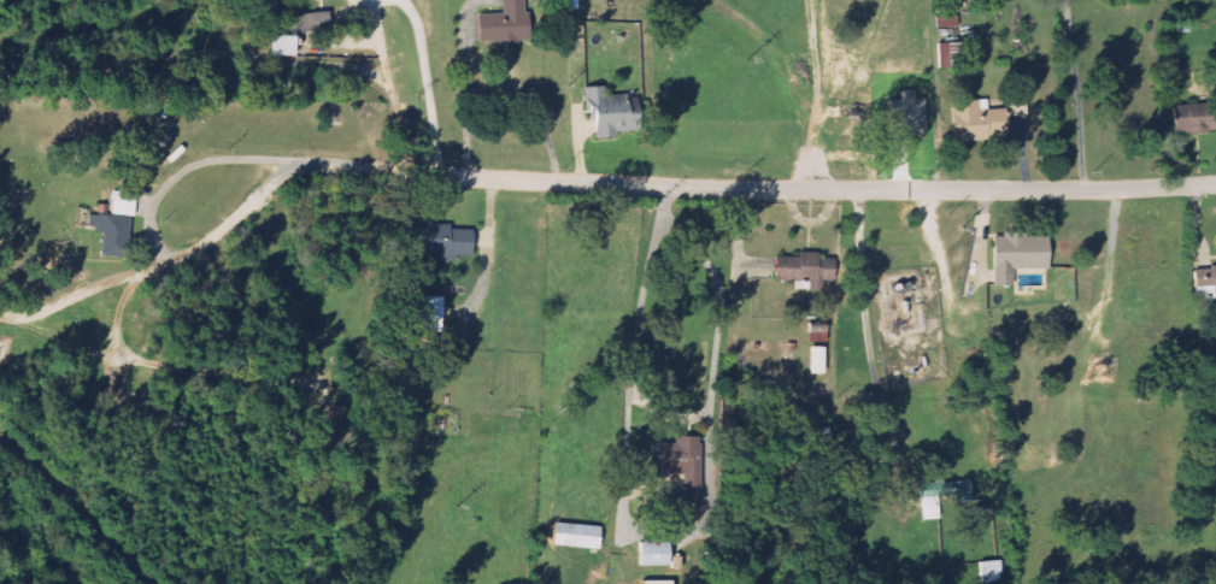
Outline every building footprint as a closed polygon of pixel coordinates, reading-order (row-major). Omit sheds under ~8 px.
[(476,44),(517,44),(518,40),(525,40),(526,0),(501,0),(501,14),(476,14),(476,44)] [(295,34),(331,29),(328,11),(293,16),(295,34)] [(958,28),(957,16),(937,17),(937,29),(958,28)] [(293,56),(294,37),(270,36),(269,56),(293,56)] [(947,68),(959,68),(958,43),(942,43),(942,54),(947,54),(947,68)] [(600,97),(600,87),(587,87),(589,138),(620,137),(619,118),(635,118),(634,95),(600,97)] [(951,102),(952,139),(1005,136),(1004,110),(987,110),(986,100),(951,102)] [(1172,134),(1215,132),(1215,104),(1171,105),(1172,134)] [(127,259),(134,194),(112,191),(109,216),(88,214),(87,227),(100,228),(97,256),(127,259)] [(472,228),(425,226),(425,241),(420,240),(419,255),(440,256),(440,261),(456,262),(456,257),(470,257),(472,228)] [(991,286),(1012,286),(1012,270),(1047,270),(1046,235),(990,236),(991,286)] [(810,282),(810,291),(824,292),(824,281),(834,281),(835,255),(798,254),(797,258),(773,257),(772,281),(810,282)] [(1191,267),(1194,295),(1215,293),(1215,265),(1191,267)] [(441,333),(443,297),(411,296),(410,315),(421,316),(420,332),(441,333)] [(824,347),(809,347),(809,374),(824,374),(824,347)] [(683,477),(683,490),(702,490),(703,437),(677,437),(676,444),(653,444),(653,477),(683,477)] [(917,498),(959,497),(959,503),(970,503),(970,481),(941,482),(941,479),(917,480),(917,498)] [(549,547),(598,549),(599,526),(549,524),(549,547)] [(636,566),(670,566),(670,543),(636,543),(636,566)] [(980,562),(981,583),(1002,583),(1001,561),(980,562)]
